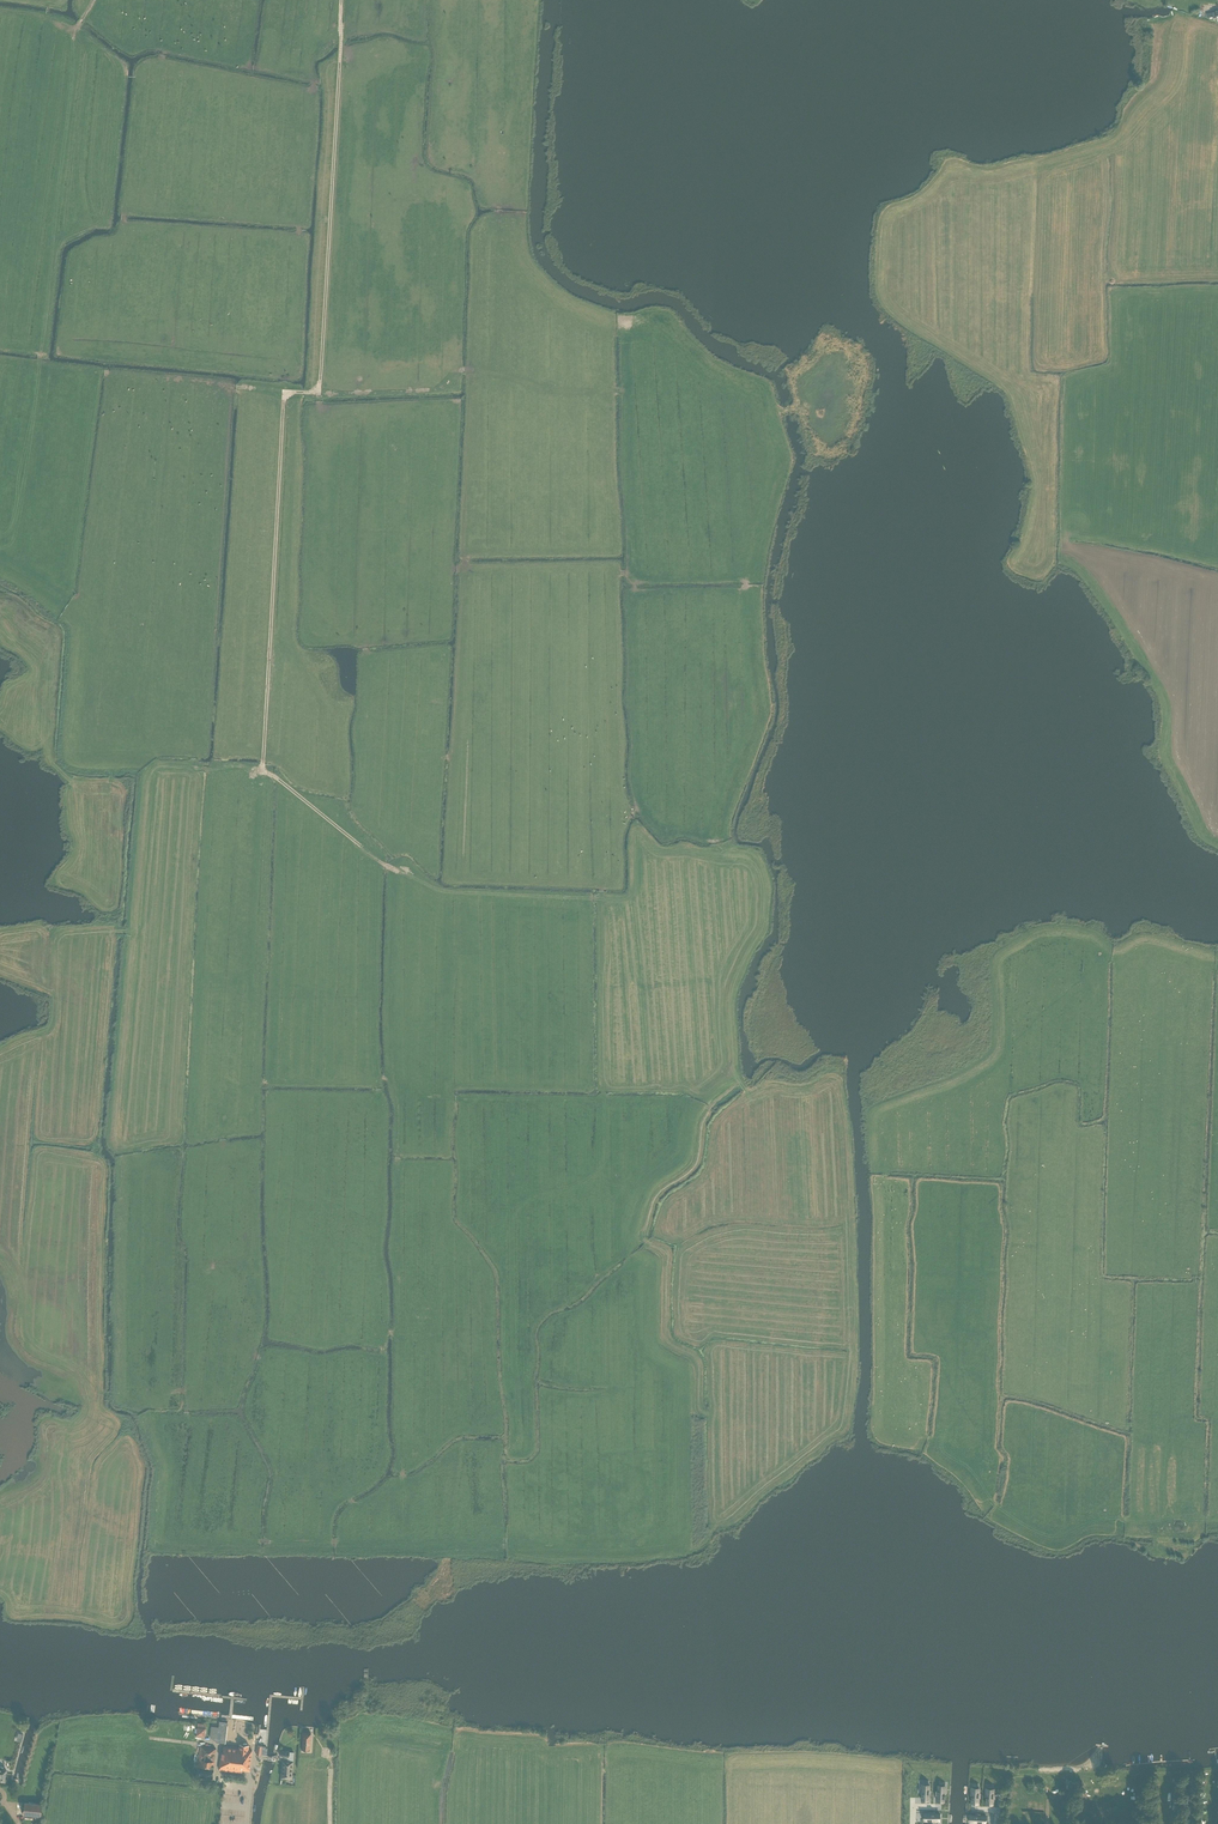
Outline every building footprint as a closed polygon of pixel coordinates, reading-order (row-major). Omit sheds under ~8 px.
[(217,1742),(225,1743),(228,1722),(219,1721),(218,1727),(211,1726),(209,1737),(216,1743),(217,1742)] [(310,1750),(311,1734),(303,1733),(301,1749),(301,1750),(310,1750)] [(242,1770),(249,1771),(252,1750),(248,1750),(249,1745),(239,1744),(239,1748),(224,1746),(223,1753),(221,1752),(219,1770),(242,1773),(242,1770)] [(266,1748),(265,1746),(258,1745),(256,1755),(261,1755),(262,1751),(265,1751),(266,1748)] [(200,1777),(212,1778),(216,1749),(212,1748),(212,1747),(200,1746),(197,1767),(201,1767),(200,1777)] [(293,1761),(288,1761),(288,1757),(289,1757),(289,1752),(281,1751),(280,1756),(285,1757),(285,1761),(282,1760),(281,1777),(292,1778),(293,1761)] [(929,1785),(923,1785),(922,1792),(922,1796),(922,1800),(929,1801),(929,1795),(931,1795),(932,1790),(929,1790),(930,1785),(929,1785)] [(945,1786),(939,1786),(938,1786),(938,1790),(936,1790),(935,1796),(938,1796),(937,1801),(944,1802),(944,1798),(945,1798),(945,1794),(945,1786)] [(979,1788),(973,1788),(972,1795),(971,1799),(972,1800),(972,1803),(978,1804),(979,1798),(981,1798),(981,1793),(979,1793),(979,1788)] [(993,1789),(987,1789),(987,1796),(986,1796),(986,1800),(986,1804),(993,1805),(993,1799),(995,1799),(996,1794),(994,1794),(994,1789),(993,1789)] [(41,1815),(42,1804),(24,1803),(23,1814),(41,1815)] [(935,1811),(930,1811),(930,1813),(924,1813),(924,1820),(928,1820),(932,1820),(939,1820),(939,1814),(939,1813),(935,1813),(935,1811)] [(981,1813),(975,1813),(975,1815),(971,1815),(970,1822),(978,1822),(978,1823),(982,1823),(982,1822),(986,1823),(986,1816),(981,1815),(981,1813)]
